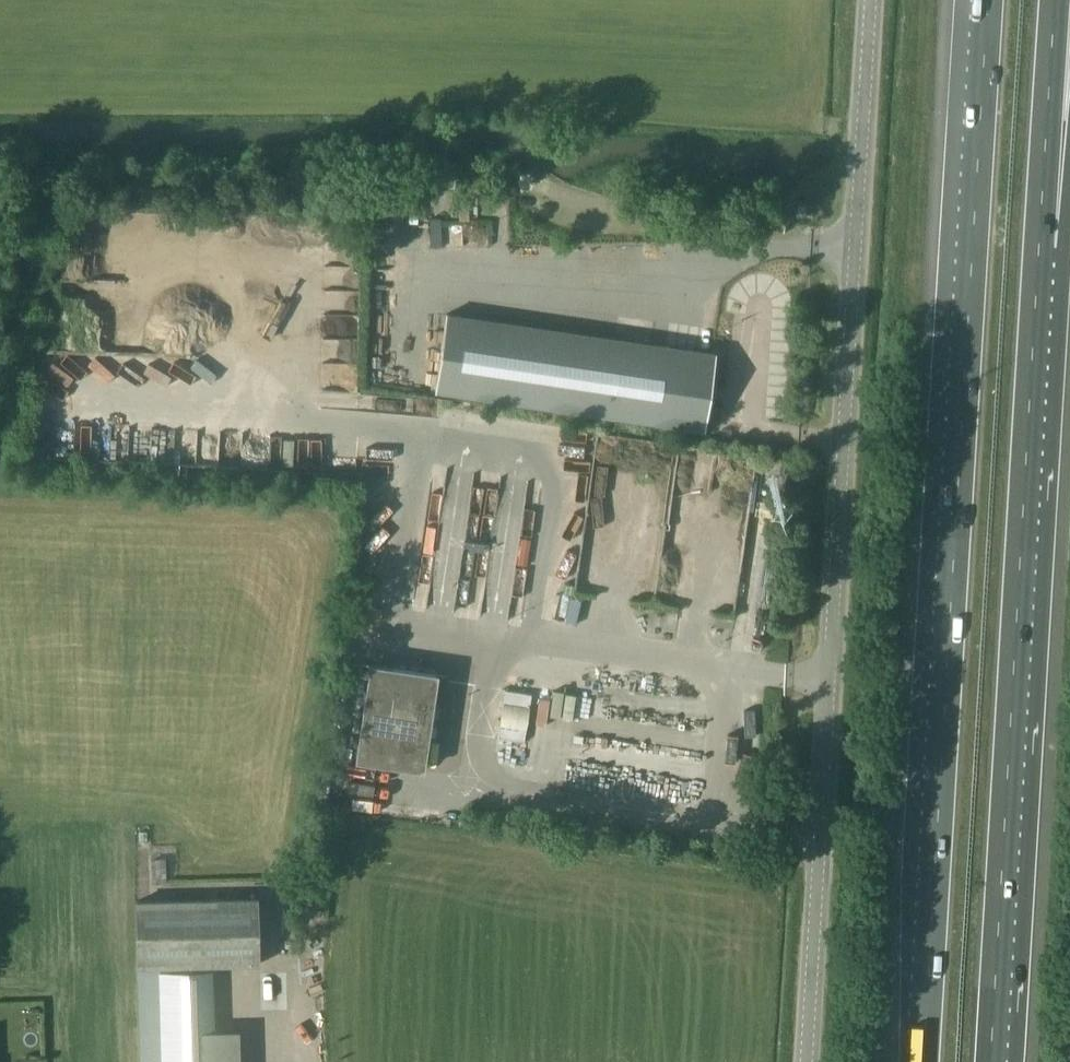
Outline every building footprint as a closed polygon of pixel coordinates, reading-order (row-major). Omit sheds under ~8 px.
[(227,264),(253,264),(253,238),(227,238),(227,264)] [(205,247),(193,249),(197,273),(209,271),(205,247)] [(153,288),(154,312),(181,311),(180,287),(153,288)] [(434,390),(703,430),(715,352),(446,312),(434,390)] [(345,360),(347,344),(322,341),(320,357),(345,360)] [(782,474),(762,471),(759,488),(780,490),(782,474)] [(355,760),(423,770),(437,673),(370,663),(355,760)] [(523,743),(531,695),(505,691),(496,738),(523,743)] [(135,901),(137,973),(140,1061),(240,1061),(239,1029),(227,1029),(213,1029),(211,971),(211,964),(258,963),(256,897),(135,901)]
